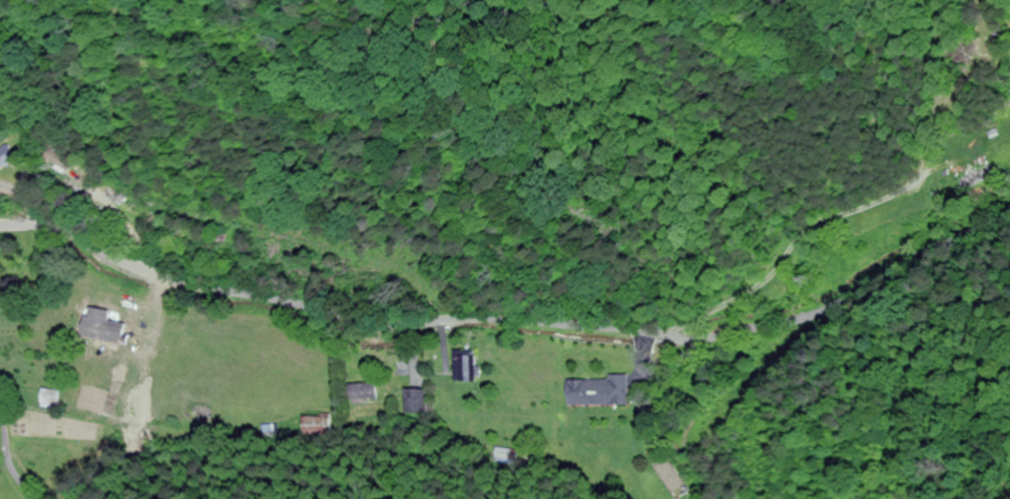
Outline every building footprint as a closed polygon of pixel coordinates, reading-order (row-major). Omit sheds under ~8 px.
[(16,160),(5,144),(0,147),(0,171),(16,160)] [(74,166),(52,148),(45,156),(67,174),(74,166)] [(997,174),(994,167),(961,181),(964,189),(997,174)] [(456,382),(478,382),(478,354),(456,354),(456,382)] [(631,406),(631,377),(612,377),(612,381),(569,381),(569,406),(631,406)] [(349,385),(349,402),(376,402),(376,385),(349,385)] [(59,392),(42,389),(39,407),(56,410),(59,392)] [(427,415),(427,390),(404,390),(404,415),(427,415)] [(302,436),(328,436),(328,418),(302,418),(302,436)] [(500,462),(514,462),(514,451),(500,451),(500,462)]
